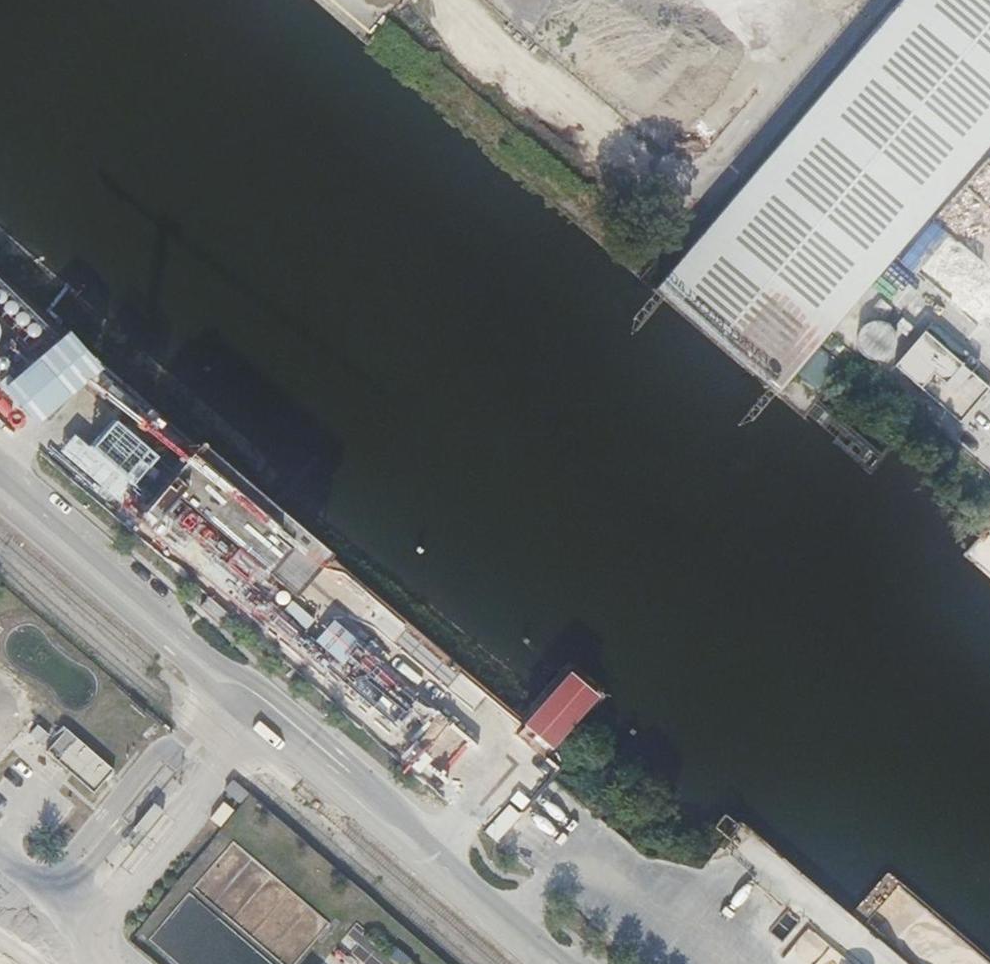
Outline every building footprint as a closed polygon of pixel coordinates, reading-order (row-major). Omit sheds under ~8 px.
[(649,286),(771,390),(989,134),(989,0),(894,0),(649,286)] [(877,358),(893,329),(861,313),(846,342),(877,358)] [(952,417),(983,384),(918,324),(887,357),(952,417)] [(795,370),(814,387),(837,361),(818,344),(795,370)] [(114,771),(62,727),(56,734),(60,737),(45,755),(58,766),(55,769),(65,777),(68,774),(93,795),(114,771)] [(161,812),(150,802),(129,826),(140,836),(161,812)]
